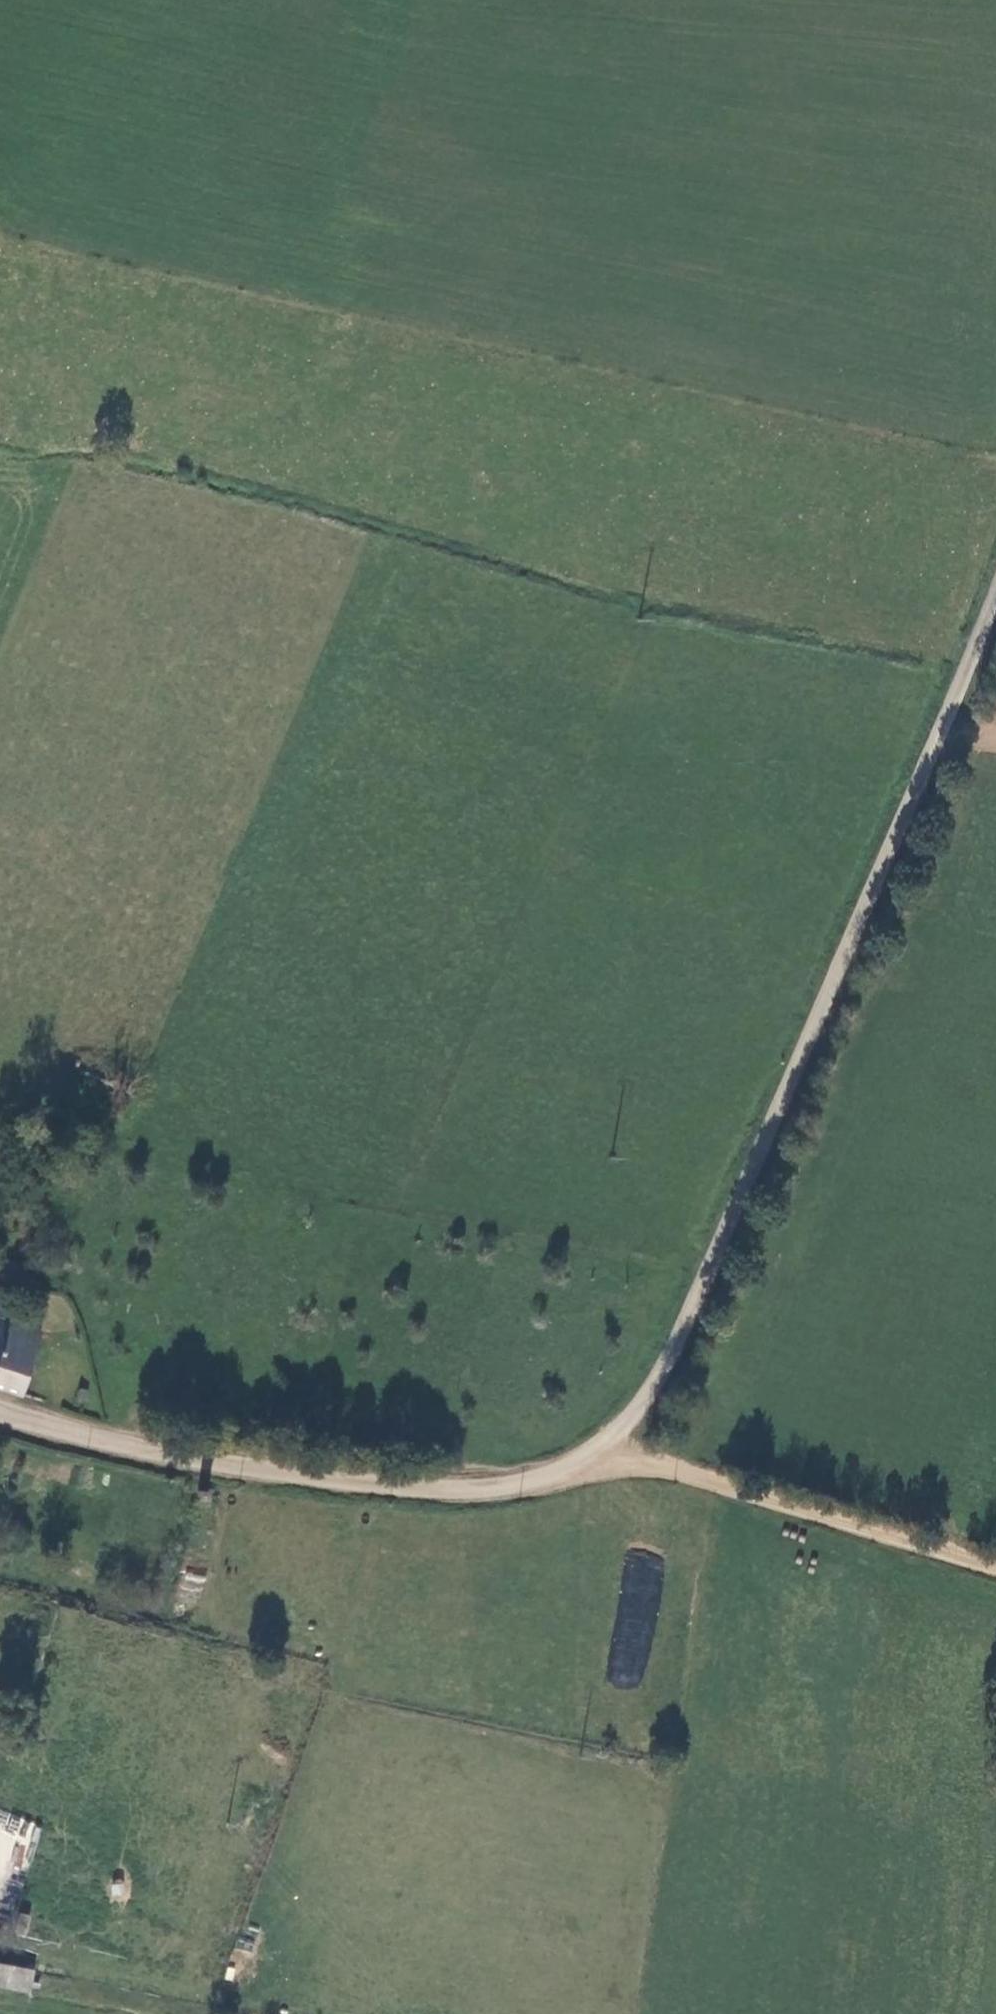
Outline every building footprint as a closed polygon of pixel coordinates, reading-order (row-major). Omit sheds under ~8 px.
[(20,1399),(42,1331),(0,1318),(0,1392),(20,1399)] [(205,1501),(205,1490),(195,1490),(195,1500),(200,1500),(205,1501)] [(654,1624),(661,1556),(627,1553),(620,1621),(654,1624)] [(33,1971),(0,1964),(0,1982),(30,1988),(33,1971)]
